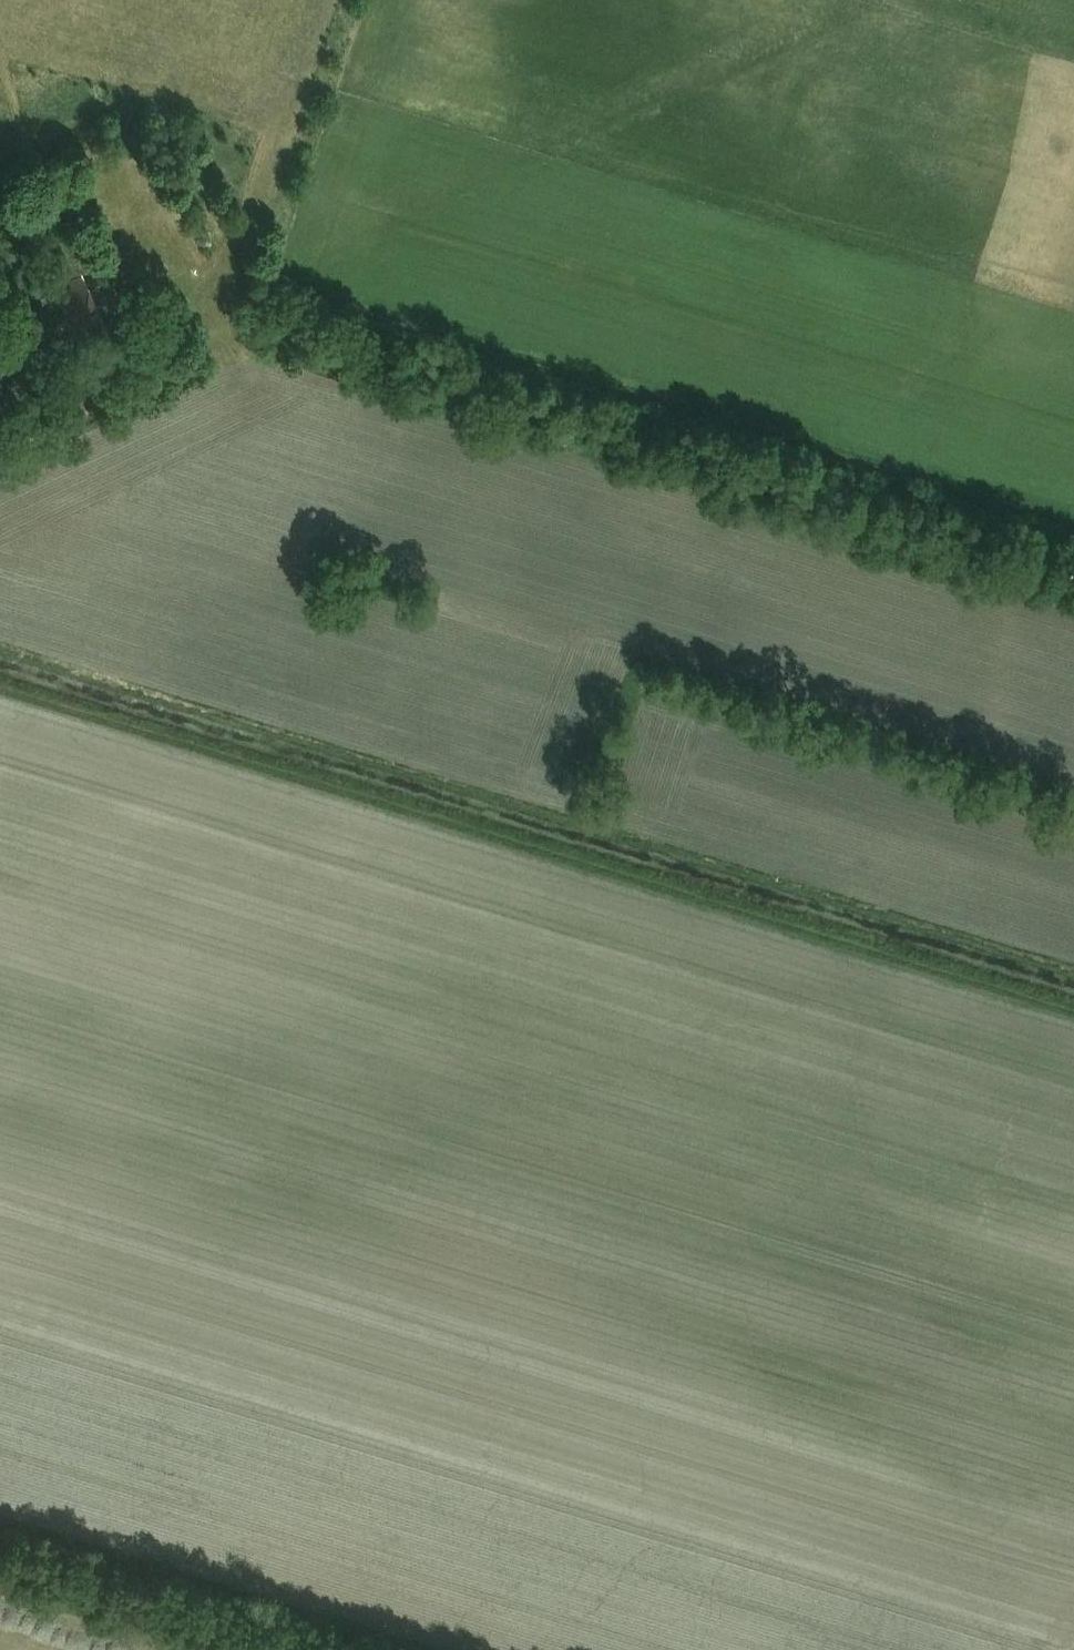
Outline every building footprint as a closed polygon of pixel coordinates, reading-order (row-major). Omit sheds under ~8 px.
[(47,237),(69,277),(104,259),(82,218),(47,237)] [(38,351),(101,319),(81,281),(70,287),(68,283),(17,309),(38,351)]
